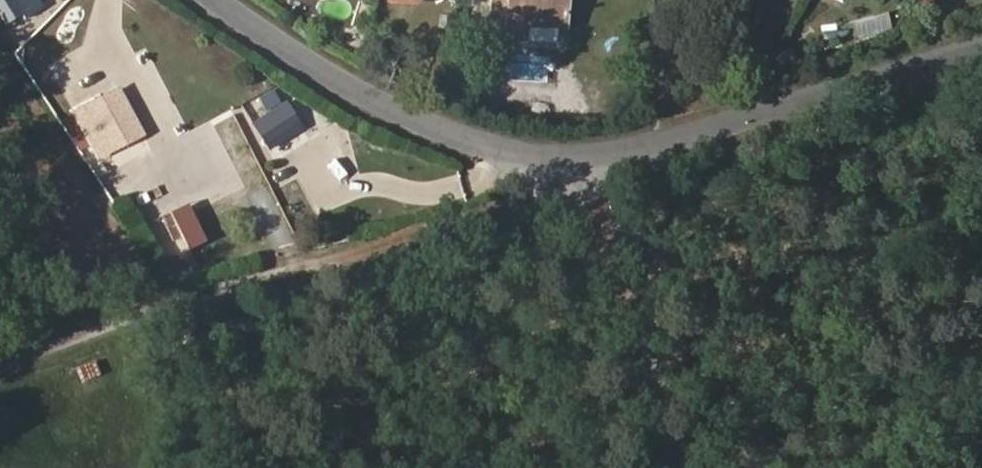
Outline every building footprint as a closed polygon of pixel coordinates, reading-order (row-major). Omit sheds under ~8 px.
[(566,0),(491,0),(490,30),(506,30),(506,38),(522,39),(523,25),(565,27),(566,0)] [(858,37),(890,27),(886,13),(854,23),(858,37)] [(127,139),(136,134),(114,90),(105,94),(127,139)] [(128,141),(105,97),(75,113),(99,157),(128,141)] [(266,180),(238,193),(252,221),(280,208),(266,180)] [(191,275),(185,256),(168,261),(173,280),(191,275)] [(78,379),(97,376),(95,362),(75,366),(78,379)]
